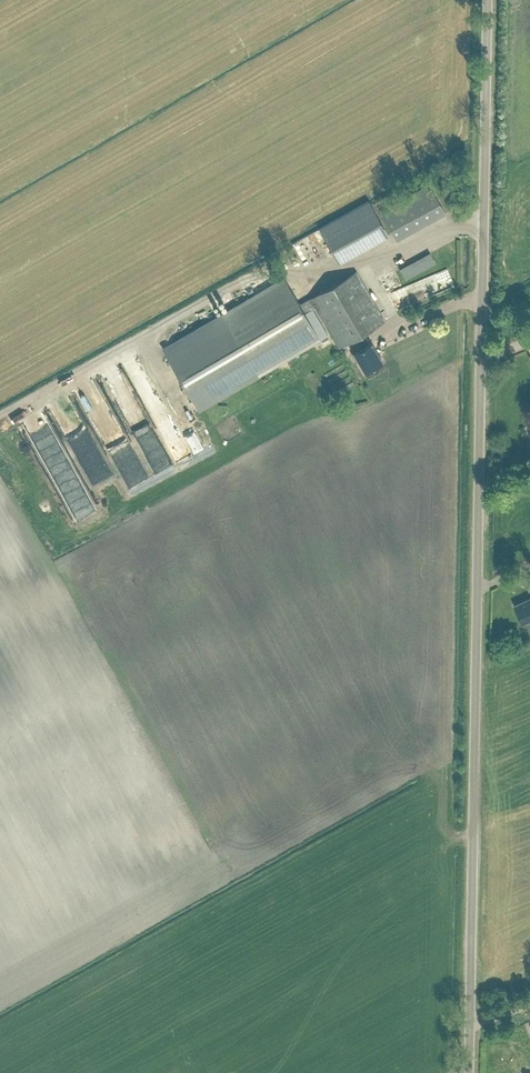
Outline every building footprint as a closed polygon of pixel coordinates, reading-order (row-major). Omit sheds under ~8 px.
[(446,213),(430,184),(381,210),(397,240),(446,213)] [(368,200),(319,228),(333,254),(383,227),(368,200)] [(410,277),(435,265),(430,256),(403,270),(407,278),(410,277)] [(283,277),(222,313),(164,346),(199,408),(258,374),(319,338),(304,312),(315,306),(338,346),(351,338),(357,349),(351,353),(355,360),(357,359),(364,371),(382,361),(371,342),(366,344),(360,333),(384,320),(356,270),(310,297),(299,303),(283,277)] [(419,298),(430,294),(430,293),(452,283),(449,278),(442,281),(439,274),(413,285),(419,298)] [(384,293),(403,286),(400,279),(381,285),(384,293)] [(119,407),(136,444),(141,441),(151,464),(156,461),(159,467),(165,464),(137,399),(119,407)] [(102,441),(121,432),(112,413),(93,422),(102,441)] [(169,449),(182,442),(169,420),(156,428),(169,449)] [(211,444),(205,447),(201,435),(189,440),(197,460),(214,453),(211,444)] [(139,482),(127,440),(111,445),(120,478),(128,476),(131,484),(139,482)] [(55,463),(64,458),(60,451),(51,456),(55,463)] [(191,456),(173,467),(177,473),(195,462),(191,456)] [(66,464),(57,471),(62,479),(72,472),(66,464)] [(515,604),(523,621),(529,617),(529,597),(515,604)]
